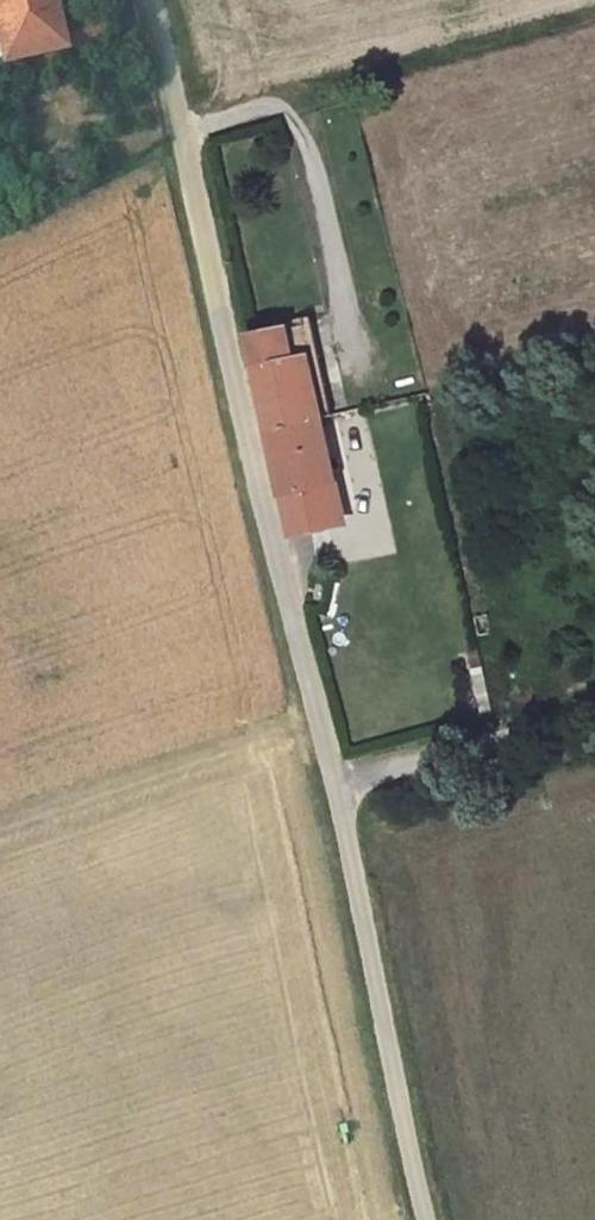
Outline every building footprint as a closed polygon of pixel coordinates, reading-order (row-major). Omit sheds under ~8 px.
[(0,62),(64,46),(59,27),(53,0),(0,0),(0,61),(0,62)] [(92,39),(87,20),(59,27),(64,46),(92,39)] [(336,415),(317,322),(301,325),(320,418),(336,415)] [(320,418),(301,325),(253,335),(272,430),(320,418)] [(320,418),(272,430),(294,535),(342,525),(320,418)]
